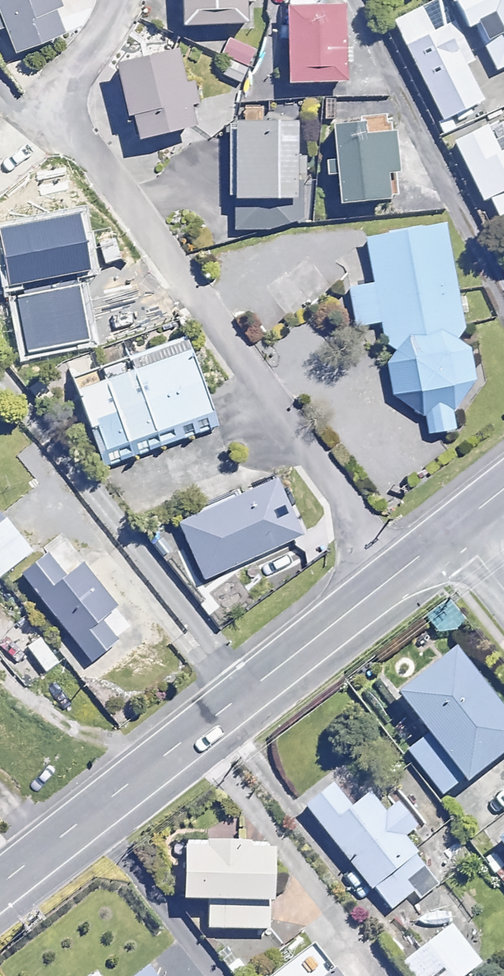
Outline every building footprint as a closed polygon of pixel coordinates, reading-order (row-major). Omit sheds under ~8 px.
[(11,44),(62,28),(53,0),(0,0),(0,8),(11,44)] [(192,19),(247,18),(246,0),(191,0),(192,19)] [(474,25),(503,11),(503,12),(503,0),(462,0),(474,25)] [(346,12),(290,10),(288,72),(344,74),(346,12)] [(446,21),(410,38),(445,112),(481,95),(446,21)] [(177,53),(124,68),(143,137),(196,123),(177,53)] [(296,119),(242,119),(242,193),(297,193),(296,119)] [(462,134),(496,212),(503,208),(503,144),(503,145),(492,121),(462,134)] [(390,125),(339,126),(340,201),(391,200),(390,125)] [(372,318),(381,397),(415,394),(419,433),(449,430),(444,390),(462,387),(443,218),(356,228),(362,281),(342,283),(347,321),(372,318)] [(179,343),(71,378),(98,460),(206,426),(179,343)] [(273,476),(177,517),(202,575),(298,535),(273,476)] [(0,518),(0,570),(28,550),(3,516),(0,518)] [(62,538),(16,572),(87,661),(115,644),(110,636),(127,622),(62,538)] [(449,601),(425,621),(440,638),(464,619),(449,601)] [(453,646),(393,694),(426,735),(407,750),(444,796),(503,748),(503,711),(453,646)] [(349,805),(329,780),(302,802),(388,910),(413,890),(420,899),(438,884),(400,837),(416,825),(395,799),(383,808),(369,790),(349,805)] [(495,839),(503,850),(503,831),(495,839)] [(272,843),(184,840),(182,896),(209,897),(208,927),(269,929),(272,843)] [(450,923),(402,961),(414,975),(462,975),(480,961),(450,923)] [(313,944),(272,975),(338,975),(313,944)] [(149,965),(134,975),(157,975),(149,965)]
